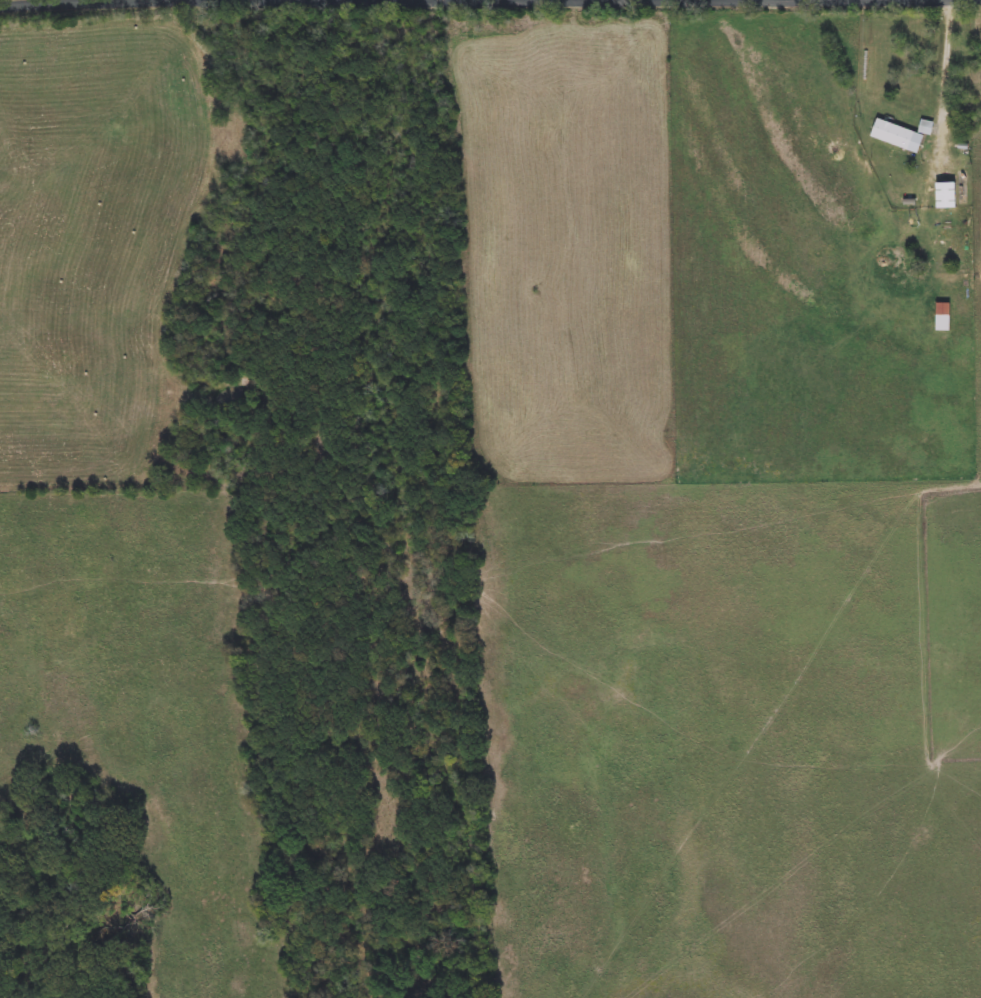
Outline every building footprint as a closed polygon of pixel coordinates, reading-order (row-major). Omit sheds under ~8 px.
[(872,137),(878,119),(919,133),(923,120),(934,124),(930,135),(926,133),(919,154),(872,137)] [(957,184),(957,208),(938,208),(938,184),(957,184)] [(938,330),(937,303),(950,303),(951,330),(938,330)]
